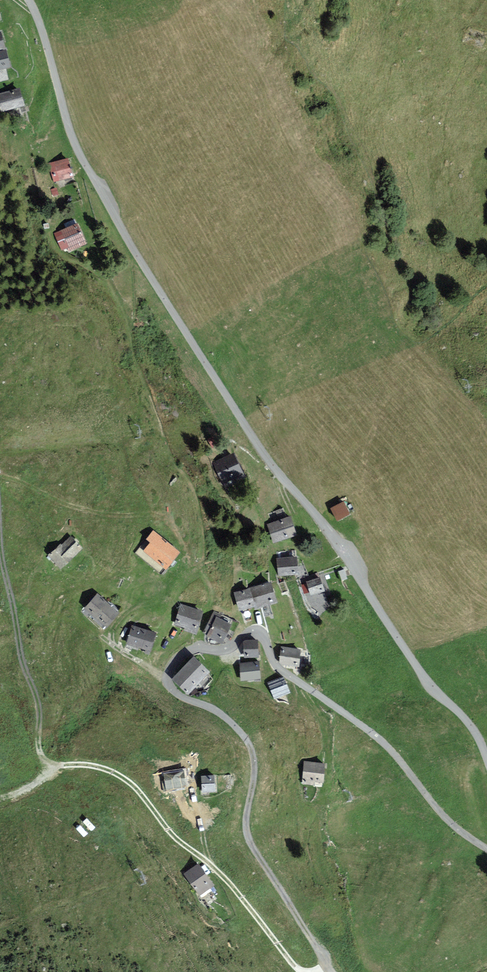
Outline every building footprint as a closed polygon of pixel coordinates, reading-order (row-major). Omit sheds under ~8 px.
[(0,48),(0,70),(11,67),(5,47),(0,48)] [(0,93),(0,104),(2,111),(25,104),(20,86),(0,93)] [(68,157),(49,163),(55,182),(73,176),(68,157)] [(87,243),(77,222),(55,232),(65,254),(87,243)] [(228,455),(213,464),(222,482),(238,473),(228,455)] [(341,504),(329,510),(333,521),(346,515),(341,504)] [(266,527),(272,543),(292,535),(285,519),(266,527)] [(147,544),(142,551),(163,568),(176,551),(152,532),(144,541),(147,544)] [(48,557),(58,568),(77,549),(67,539),(48,557)] [(276,561),(278,577),(294,575),(292,559),(276,561)] [(317,579),(305,583),(310,595),(321,591),(317,579)] [(267,584),(232,595),(237,608),(251,603),(253,608),(272,602),(267,584)] [(113,614),(94,596),(82,608),(101,626),(113,614)] [(180,607),(174,625),(193,632),(199,613),(180,607)] [(214,619),(206,637),(218,642),(227,624),(214,619)] [(131,628),(126,644),(146,650),(151,634),(131,628)] [(255,657),(254,641),(242,642),(244,658),(255,657)] [(281,649),(279,664),(295,666),(298,651),(281,649)] [(192,658),(172,680),(187,692),(206,671),(192,658)] [(238,665),(240,680),(258,677),(256,663),(238,665)] [(279,679),(268,685),(275,698),(286,693),(279,679)] [(303,763),(301,783),(318,785),(320,765),(303,763)] [(181,773),(163,775),(165,790),(176,789),(175,786),(183,785),(181,773)] [(200,792),(211,791),(210,776),(199,777),(200,792)] [(103,820),(107,828),(113,824),(109,817),(103,820)] [(196,867),(183,876),(195,894),(208,885),(196,867)]
